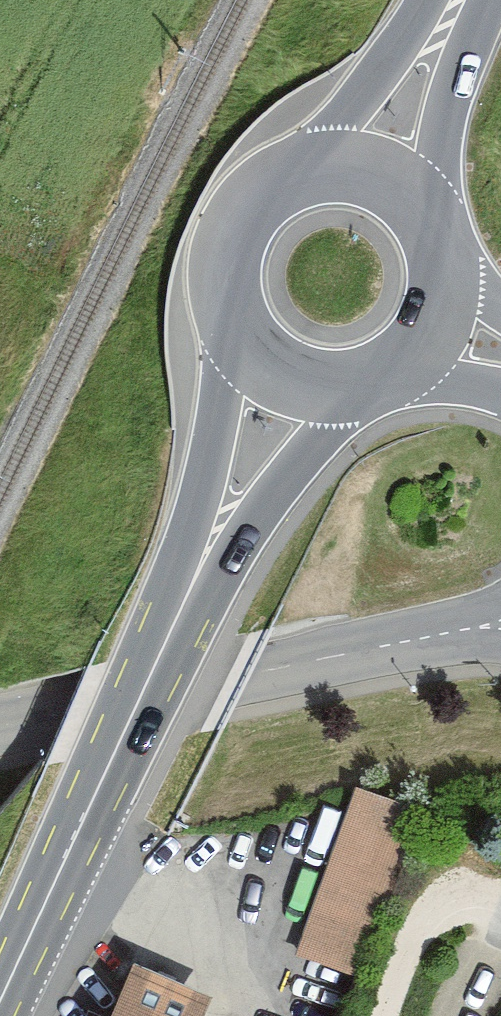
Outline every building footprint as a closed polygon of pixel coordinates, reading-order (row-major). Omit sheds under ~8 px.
[(349,980),(404,815),(342,794),(287,960),(349,980)] [(131,972),(113,1015),(203,1015),(208,1005),(131,972)]
